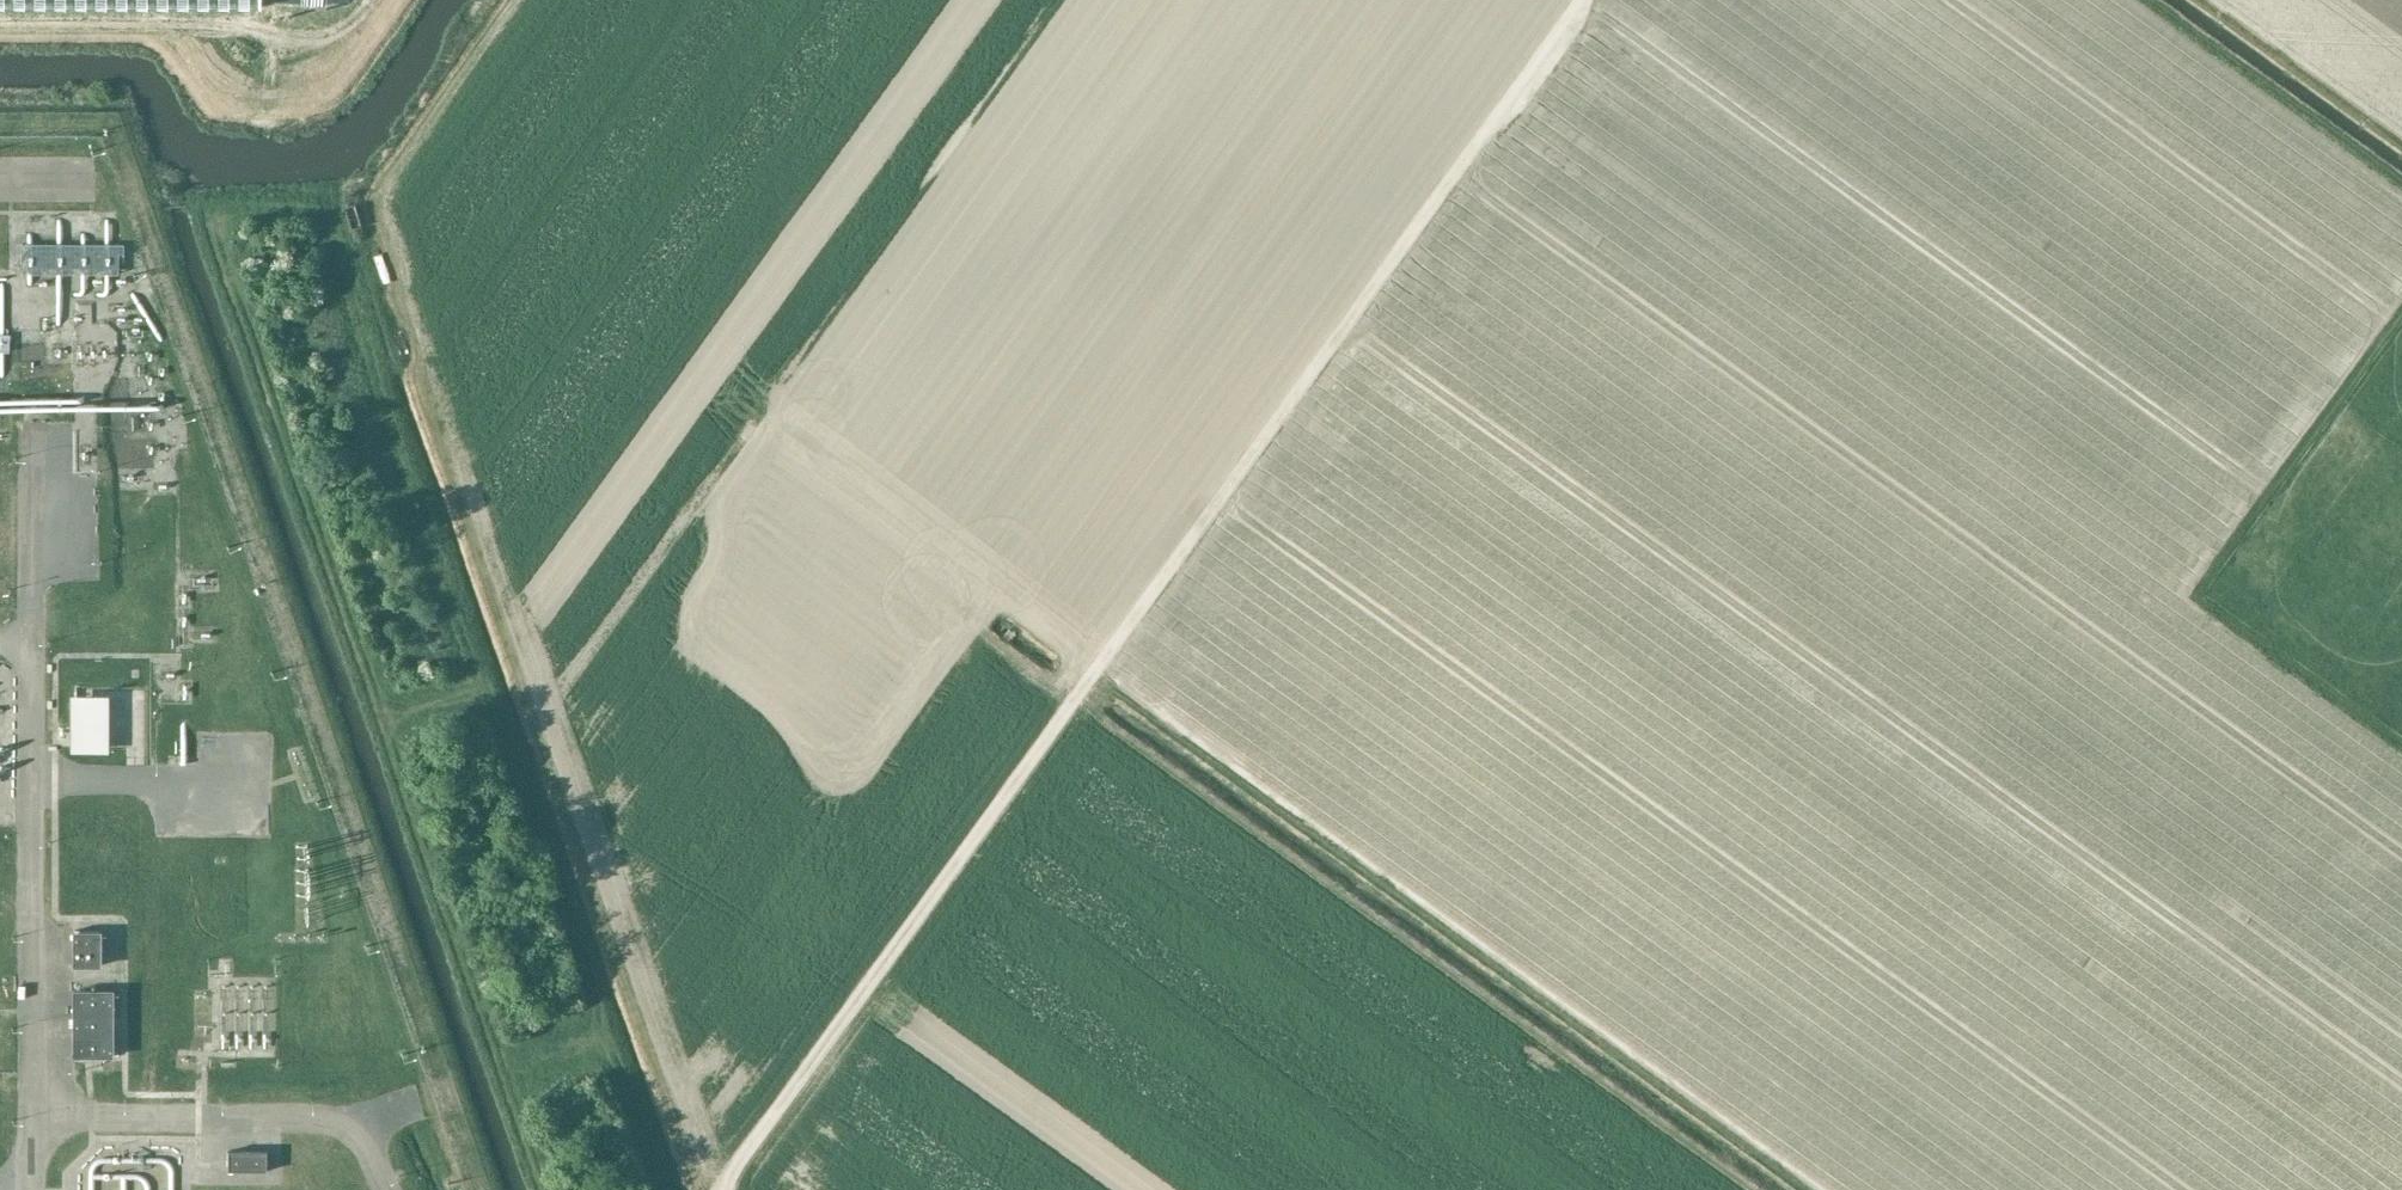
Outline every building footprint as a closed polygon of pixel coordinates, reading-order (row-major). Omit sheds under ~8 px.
[(131,9),(131,0),(0,0),(0,9),(131,9)] [(57,291),(93,290),(92,211),(44,212),(44,236),(15,237),(16,283),(40,282),(40,306),(57,306),(57,291)] [(74,932),(75,968),(102,968),(101,932),(74,932)] [(115,1058),(114,991),(74,990),(74,1058),(115,1058)] [(266,1152),(228,1152),(228,1172),(266,1172),(266,1152)]
